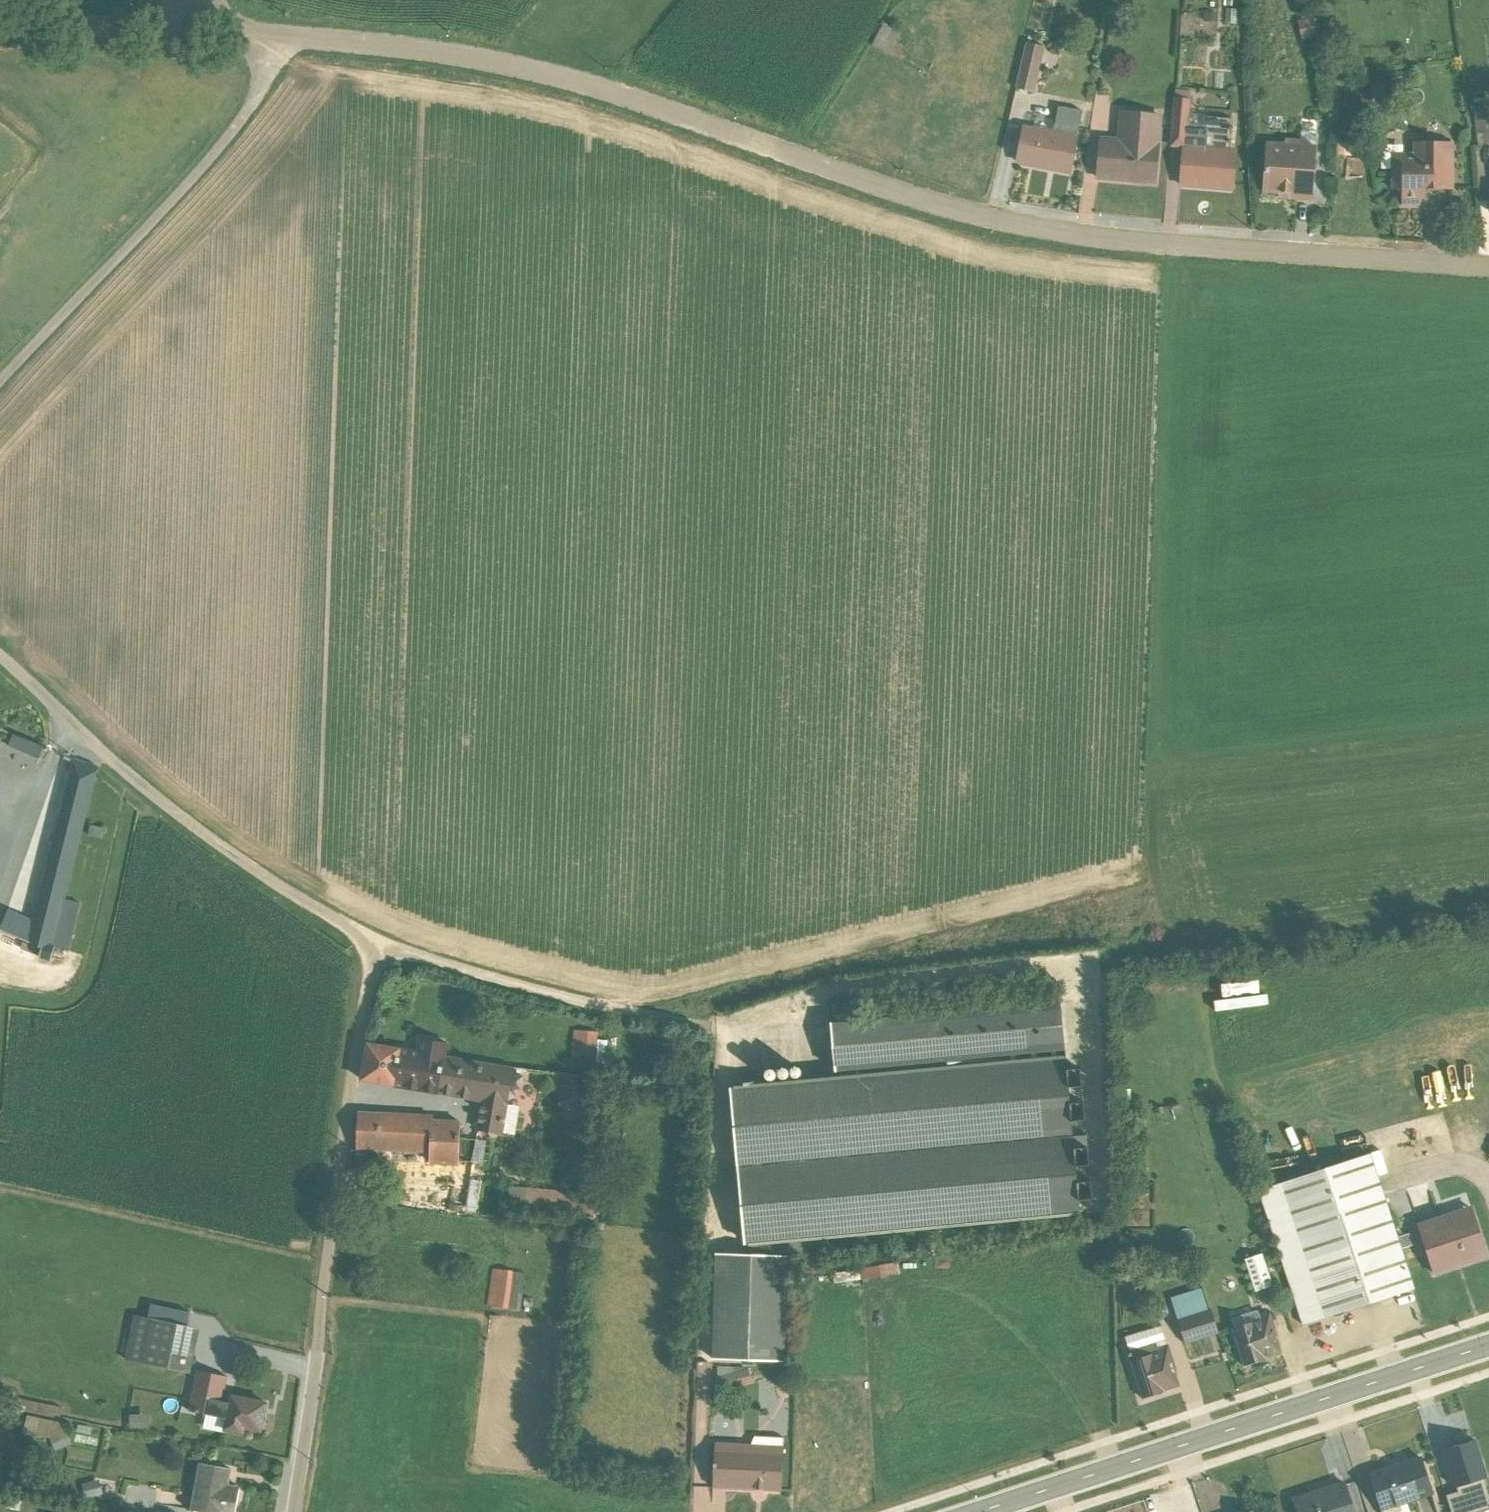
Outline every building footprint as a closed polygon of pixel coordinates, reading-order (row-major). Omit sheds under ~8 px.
[(883,24),(870,46),(890,57),(900,33),(883,24)] [(1044,49),(1026,44),(1016,89),(1033,93),(1044,49)] [(1204,188),(1231,190),(1231,189),(1235,149),(1234,149),(1230,149),(1232,120),(1231,120),(1205,118),(1205,116),(1205,115),(1189,113),(1191,92),(1189,91),(1174,90),(1169,148),(1170,148),(1182,149),(1179,185),(1203,188),(1204,188)] [(1472,107),(1477,147),(1488,145),(1488,105),(1472,107)] [(1016,162),(1069,172),(1080,112),(1057,108),(1054,122),(1034,118),(1032,128),(1023,127),(1016,162)] [(1100,138),(1097,179),(1154,183),(1159,115),(1118,112),(1115,138),(1100,138)] [(1373,119),(1374,131),(1388,130),(1387,118),(1373,119)] [(1263,192),(1279,193),(1279,198),(1309,200),(1315,132),(1300,131),(1299,140),(1284,140),(1283,144),(1266,144),(1263,192)] [(1335,156),(1357,157),(1358,146),(1336,144),(1335,156)] [(1380,146),(1380,170),(1390,170),(1390,190),(1401,191),(1401,206),(1418,206),(1418,190),(1452,190),(1452,144),(1410,144),(1410,155),(1402,155),(1402,146),(1380,146)] [(12,736),(6,751),(36,762),(42,747),(12,736)] [(71,764),(33,920),(7,910),(0,927),(0,931),(41,948),(38,959),(49,963),(55,949),(69,952),(81,905),(64,900),(97,768),(85,763),(84,765),(65,757),(64,760),(71,764)] [(831,1023),(834,1071),(1064,1052),(1060,1004),(831,1023)] [(596,1033),(573,1031),(570,1066),(594,1068),(594,1065),(605,1066),(607,1041),(596,1041),(596,1033)] [(367,1045),(361,1080),(392,1085),(392,1088),(436,1095),(444,1058),(446,1043),(420,1039),(418,1053),(367,1045)] [(473,1130),(500,1135),(511,1070),(444,1058),(436,1095),(479,1103),(473,1130)] [(1077,1212),(1064,1059),(812,1081),(810,1072),(808,1071),(801,1072),(800,1073),(801,1082),(731,1090),(746,1256),(714,1254),(713,1358),(783,1361),(787,1258),(817,1256),(816,1236),(1077,1212)] [(588,1107),(575,1104),(572,1121),(585,1123),(588,1107)] [(357,1114),(354,1168),(376,1169),(376,1151),(428,1153),(432,1118),(357,1114)] [(457,1166),(459,1121),(432,1120),(428,1153),(428,1165),(457,1166)] [(474,1140),(471,1164),(481,1166),(485,1142),(474,1140)] [(1302,1325),(1413,1289),(1368,1154),(1257,1191),(1302,1325)] [(469,1180),(463,1213),(475,1215),(480,1182),(469,1180)] [(507,1207),(599,1215),(601,1195),(519,1187),(519,1182),(509,1182),(507,1207)] [(1417,1224),(1434,1274),(1485,1257),(1469,1206),(1417,1224)] [(1260,1254),(1244,1260),(1255,1292),(1271,1286),(1260,1254)] [(512,1271),(492,1268),(486,1306),(519,1310),(525,1274),(512,1272),(512,1271)] [(1200,1288),(1169,1298),(1185,1345),(1218,1334),(1210,1309),(1207,1310),(1200,1288)] [(1239,1349),(1245,1364),(1278,1352),(1265,1313),(1258,1316),(1256,1311),(1230,1319),(1233,1329),(1229,1331),(1235,1350),(1239,1349)] [(133,1316),(124,1360),(190,1374),(198,1331),(133,1316)] [(1128,1351),(1129,1351),(1131,1360),(1130,1361),(1130,1362),(1128,1363),(1134,1382),(1136,1382),(1141,1399),(1155,1395),(1154,1393),(1176,1385),(1163,1346),(1158,1327),(1149,1329),(1123,1337),(1128,1351)] [(750,1384),(749,1366),(716,1368),(717,1386),(750,1384)] [(196,1371),(187,1411),(205,1415),(203,1429),(223,1433),(224,1430),(242,1434),(243,1428),(259,1431),(265,1404),(228,1396),(227,1403),(222,1402),(227,1377),(196,1371)] [(0,1395),(0,1404),(60,1416),(61,1408),(0,1395)] [(128,1428),(149,1429),(149,1415),(128,1415),(128,1428)] [(28,1416),(24,1434),(48,1439),(54,1452),(71,1444),(61,1424),(28,1416)] [(714,1443),(712,1487),(780,1491),(782,1438),(753,1437),(750,1445),(714,1443)] [(1444,1450),(1455,1488),(1458,1487),(1466,1511),(1471,1511),(1488,1507),(1488,1505),(1481,1480),(1484,1479),(1472,1441),(1444,1450)] [(1420,1458),(1370,1475),(1382,1511),(1408,1511),(1405,1504),(1432,1495),(1420,1458)] [(198,1464),(189,1510),(198,1511),(234,1511),(239,1488),(227,1485),(230,1470),(198,1464)] [(99,1480),(81,1484),(85,1499),(102,1495),(99,1480)] [(1298,1511),(1352,1511),(1343,1483),(1294,1499),(1298,1511)] [(21,1499),(7,1497),(6,1509),(19,1511),(21,1499)]
